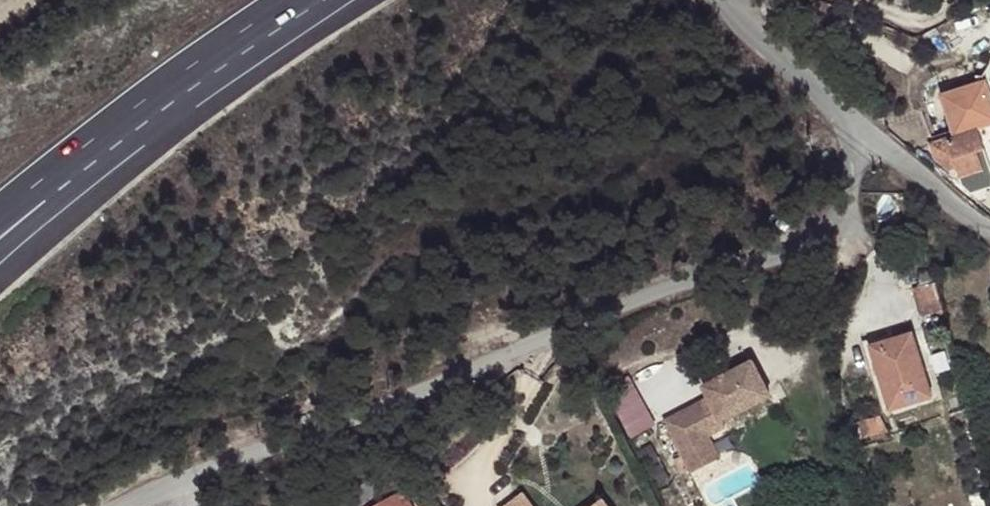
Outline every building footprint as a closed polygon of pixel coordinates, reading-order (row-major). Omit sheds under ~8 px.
[(946,159),(961,171),(967,170),(970,181),(975,187),(983,194),(989,192),(989,81),(951,93),(964,136),(941,144),(946,159)] [(940,309),(932,279),(914,284),(921,312),(940,309)] [(919,338),(875,352),(896,416),(941,402),(919,338)] [(712,402),(724,426),(774,400),(756,365),(706,390),(712,402)] [(696,410),(712,440),(728,432),(724,426),(712,402),(696,410)] [(696,410),(669,425),(694,475),(709,468),(698,448),(712,440),(696,410)] [(895,431),(888,417),(861,426),(863,432),(850,436),(861,475),(878,471),(868,439),(895,431)] [(698,448),(709,468),(723,461),(712,440),(698,448)] [(526,497),(515,505),(533,505),(526,497)]
